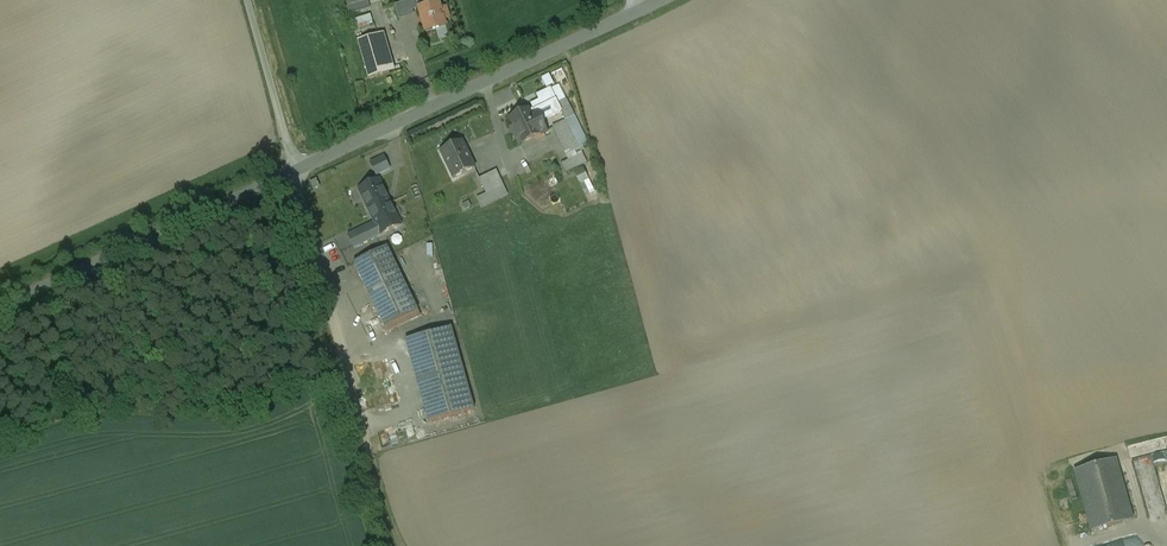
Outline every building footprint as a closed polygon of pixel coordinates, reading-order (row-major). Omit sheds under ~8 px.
[(351,13),(369,8),(367,0),(347,0),(351,13)] [(396,6),(400,20),(414,16),(412,11),(419,9),(419,8),(416,0),(396,6)] [(419,8),(438,3),(437,0),(416,0),(419,8)] [(438,3),(419,8),(419,9),(426,34),(446,28),(444,21),(450,19),(446,8),(441,9),(439,2),(438,3)] [(357,18),(358,24),(376,22),(376,16),(357,18)] [(378,36),(359,42),(370,78),(388,73),(378,36)] [(564,68),(553,73),(558,83),(569,78),(564,68)] [(553,74),(544,77),(549,88),(557,85),(553,74)] [(513,88),(494,94),(498,106),(517,100),(513,88)] [(539,123),(541,122),(561,112),(558,104),(551,90),(538,96),(541,101),(533,105),(535,110),(530,113),(535,123),(538,122),(539,123)] [(567,100),(558,104),(561,112),(566,121),(575,116),(567,100)] [(529,110),(510,119),(523,144),(547,133),(541,122),(539,123),(538,122),(535,123),(530,113),(529,110)] [(575,116),(566,121),(567,123),(572,133),(580,129),(581,129),(575,116)] [(567,123),(553,129),(566,156),(580,149),(588,145),(580,129),(572,133),(567,123)] [(462,141),(441,152),(454,178),(475,168),(462,141)] [(583,154),(580,149),(566,156),(570,161),(583,154)] [(570,161),(562,165),(566,174),(587,163),(583,154),(570,161)] [(380,175),(395,170),(390,155),(375,160),(380,175)] [(587,167),(577,172),(583,183),(593,178),(587,167)] [(497,172),(480,180),(486,194),(477,198),(481,208),(508,195),(497,172)] [(379,181),(360,190),(376,224),(381,235),(401,226),(379,181)] [(381,235),(376,224),(349,236),(355,248),(381,235)] [(387,248),(354,264),(385,328),(419,312),(387,248)] [(452,329),(406,341),(428,423),(475,411),(452,329)] [(381,436),(386,450),(398,446),(395,439),(392,432),(381,436)] [(1151,519),(1166,515),(1166,453),(1137,460),(1151,519)] [(1115,461),(1075,472),(1092,532),(1132,521),(1115,461)]
